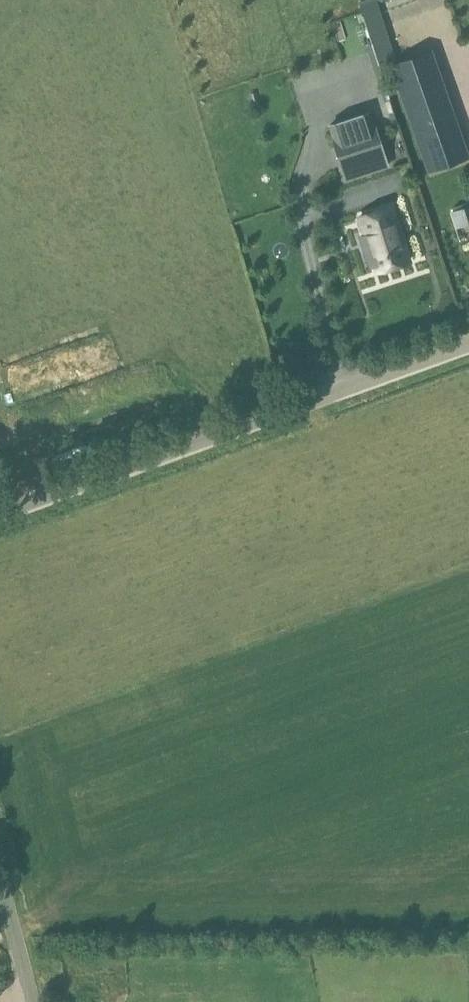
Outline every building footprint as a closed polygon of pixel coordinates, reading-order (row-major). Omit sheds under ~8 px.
[(432,49),(394,62),(430,166),(468,153),(432,49)] [(387,166),(375,128),(334,141),(346,179),(387,166)] [(407,208),(375,218),(392,272),(425,262),(407,208)]
